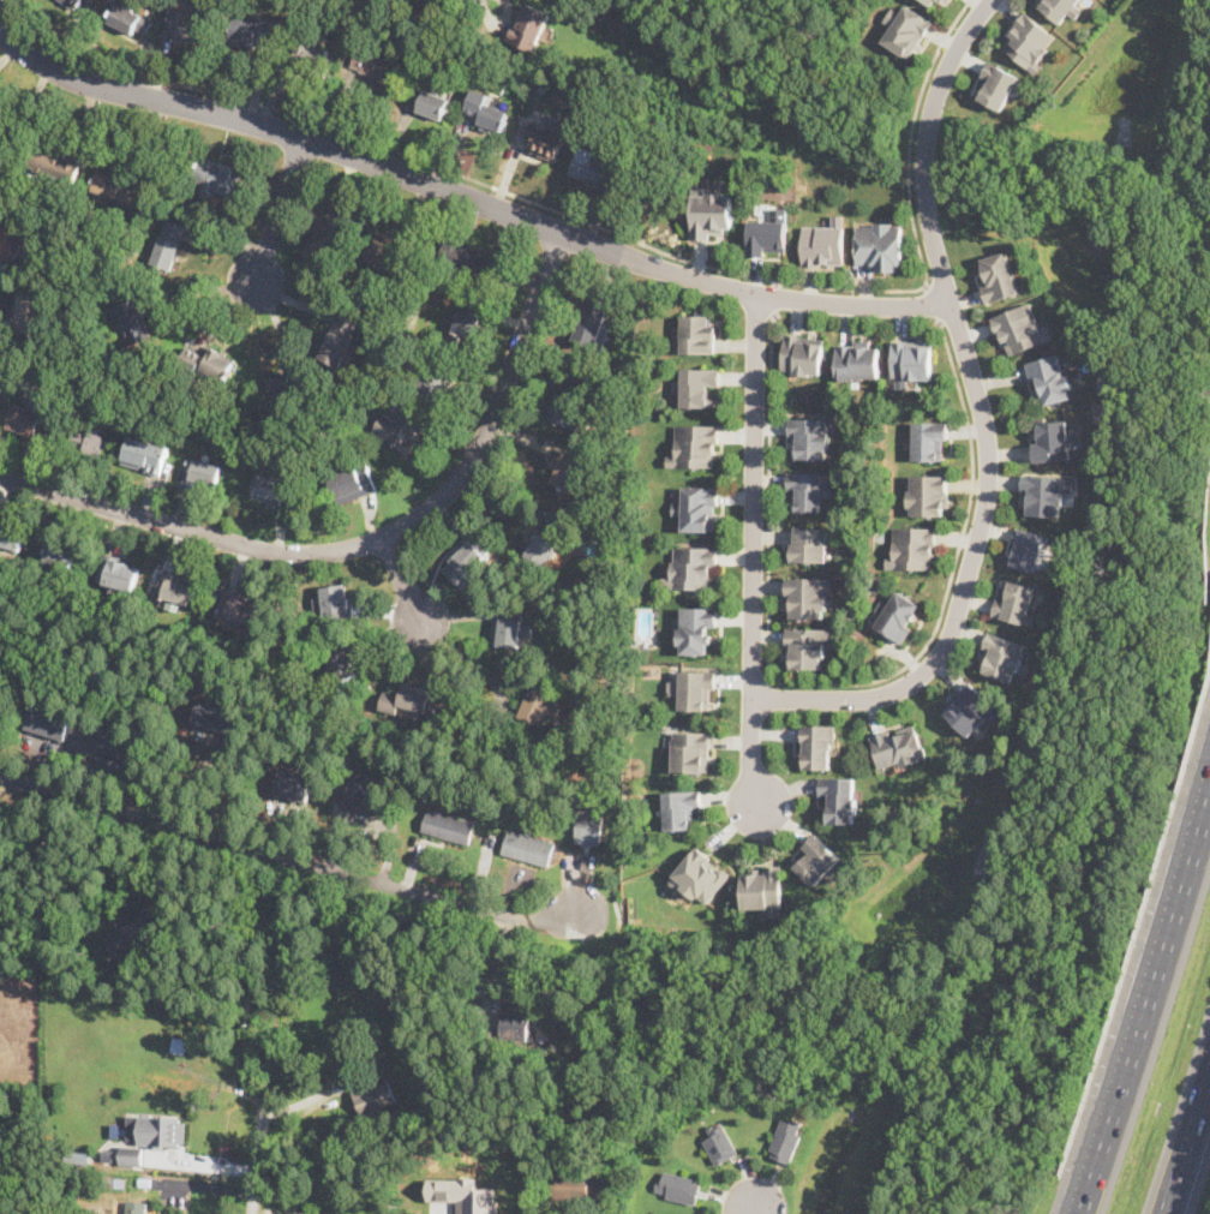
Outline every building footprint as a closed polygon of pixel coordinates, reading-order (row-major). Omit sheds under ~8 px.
[(73,12),(59,0),(82,0),(73,12)] [(109,23),(120,0),(127,0),(132,2),(128,10),(152,20),(146,34),(140,31),(139,32),(134,30),(132,34),(109,23)] [(1037,4),(1040,0),(1080,0),(1077,5),(1084,10),(1077,19),(1070,13),(1061,24),(1060,23),(1037,4)] [(327,5),(324,13),(317,12),(319,2),(327,5)] [(552,14),(533,53),(505,40),(513,25),(517,28),(528,4),(552,14)] [(908,4),(933,22),(909,58),(882,41),(892,26),(883,22),(892,7),(901,12),(908,4)] [(205,19),(202,42),(178,38),(179,29),(168,26),(170,8),(184,11),(182,16),(205,19)] [(1044,66),(1037,74),(1002,47),(1019,26),(1016,24),(1026,11),(1056,36),(1048,47),(1050,49),(1040,62),(1044,66)] [(282,22),(277,44),(272,43),(272,46),(259,42),(259,41),(257,40),(254,50),(228,44),(234,18),(259,23),(260,17),(282,22)] [(325,82),(301,76),(304,66),(293,62),(296,49),(289,47),(295,28),(321,36),(316,53),(333,56),(325,82)] [(358,49),(367,53),(369,49),(382,54),(382,56),(401,64),(393,88),(375,80),(376,76),(351,67),(358,49)] [(1028,82),(1023,91),(1014,88),(1004,110),(998,108),(998,110),(993,108),(995,106),(976,96),(983,80),(988,83),(990,79),(982,76),(990,60),(1022,77),(1020,79),(1028,82)] [(567,91),(563,101),(553,97),(556,89),(567,91)] [(450,101),(442,122),(417,112),(426,91),(450,101)] [(508,115),(502,132),(477,122),(478,116),(465,113),(471,91),(489,97),(485,108),(508,115)] [(563,139),(555,159),(529,146),(531,142),(525,139),(531,125),(563,139)] [(37,143),(50,148),(52,146),(65,151),(62,156),(76,162),(67,181),(30,166),(30,160),(37,143)] [(612,165),(621,168),(612,189),(585,178),(583,180),(568,174),(577,151),(598,159),(601,149),(616,154),(612,165)] [(220,163),(221,162),(244,168),(238,192),(193,181),(199,159),(220,163)] [(138,210),(120,204),(121,201),(92,192),(98,169),(125,178),(144,190),(138,210)] [(732,228),(725,228),(725,233),(711,232),(711,239),(693,238),(694,186),(711,186),(711,191),(725,191),(725,195),(733,195),(732,228)] [(352,205),(345,226),(342,225),(337,237),(345,238),(341,251),(331,247),(327,264),(304,257),(310,238),(315,239),(317,231),(315,229),(318,221),(327,223),(328,219),(327,219),(333,199),(352,205)] [(68,203),(66,211),(58,209),(59,202),(68,203)] [(787,207),(786,251),(767,250),(767,257),(749,257),(750,220),(771,221),(772,207),(787,207)] [(846,215),(845,264),(821,264),(821,265),(803,265),(804,226),(833,226),(834,215),(846,215)] [(172,271),(151,264),(166,220),(186,226),(172,271)] [(16,269),(36,249),(8,221),(0,229),(0,253),(16,269)] [(899,223),(899,226),(904,226),(903,264),(897,264),(897,270),(877,270),(879,264),(857,263),(857,225),(875,226),(875,222),(899,223)] [(397,268),(366,259),(373,233),(399,239),(396,246),(402,249),(397,268)] [(493,282),(438,262),(448,235),(466,243),(465,246),(480,252),(480,255),(501,263),(493,282)] [(1020,293),(987,303),(982,286),(990,283),(988,280),(984,281),(980,265),(984,264),(983,258),(1008,251),(1020,293)] [(405,273),(402,280),(395,276),(397,269),(405,273)] [(420,276),(418,287),(409,285),(413,274),(420,276)] [(40,336),(30,335),(30,292),(44,294),(40,336)] [(594,351),(573,343),(580,319),(582,321),(591,294),(610,300),(594,351)] [(150,339),(125,348),(121,339),(128,335),(122,318),(115,322),(109,307),(136,299),(150,339)] [(472,340),(451,333),(463,301),(484,309),(472,340)] [(1030,301),(1043,330),(1049,327),(1054,337),(1036,345),(1011,355),(1002,334),(998,335),(992,318),(1030,301)] [(713,310),(713,324),(718,324),(718,339),(714,339),(714,353),(682,353),(682,315),(696,315),(696,310),(713,310)] [(383,315),(379,327),(372,324),(376,312),(383,315)] [(357,353),(352,364),(342,359),(340,366),(318,357),(337,315),(358,324),(347,348),(357,353)] [(825,339),(821,373),(810,372),(809,377),(795,375),(795,371),(781,370),(786,331),(803,334),(803,336),(825,339)] [(401,345),(395,359),(383,355),(389,340),(401,345)] [(871,340),(871,345),(880,345),(881,378),(837,379),(837,345),(855,343),(855,340),(871,340)] [(933,340),(934,379),(905,381),(905,378),(898,378),(898,376),(893,376),(892,341),(933,340)] [(203,357),(193,375),(176,365),(187,347),(203,357)] [(224,383),(199,370),(211,348),(236,360),(224,383)] [(1065,375),(1070,373),(1073,388),(1068,389),(1071,399),(1047,405),(1047,402),(1041,405),(1036,387),(1040,385),(1037,378),(1030,381),(1025,363),(1060,354),(1065,375)] [(439,402),(415,394),(426,360),(438,364),(436,370),(450,375),(439,402)] [(720,385),(709,385),(709,397),(714,397),(714,406),(682,406),(682,393),(673,393),(673,379),(682,379),(682,367),(720,367),(720,385)] [(296,399),(274,402),(269,378),(292,373),(296,399)] [(583,393),(580,401),(577,400),(574,407),(579,408),(576,415),(581,418),(576,430),(547,418),(558,393),(561,393),(564,385),(583,393)] [(618,393),(615,401),(606,397),(610,389),(618,393)] [(331,400),(321,401),(321,394),(331,393),(331,400)] [(43,444),(30,441),(30,409),(52,417),(43,444)] [(397,421),(401,415),(423,430),(408,454),(373,432),(385,413),(397,421)] [(1044,415),(1044,421),(1067,420),(1071,459),(1034,461),(1030,417),(1044,415)] [(198,420),(197,427),(187,425),(188,418),(198,420)] [(832,448),(828,448),(828,459),(792,459),(792,435),(789,435),(790,418),(828,418),(828,424),(831,424),(831,431),(832,431),(832,448)] [(950,439),(942,439),(942,460),(912,460),(914,421),(950,423),(950,439)] [(719,445),(717,445),(717,450),(714,450),(714,466),(679,466),(679,467),(667,467),(667,455),(675,455),(676,424),(719,425),(719,445)] [(305,430),(304,439),(295,439),(295,430),(305,430)] [(97,465),(79,460),(80,454),(67,450),(72,432),(102,439),(97,465)] [(158,477),(120,465),(128,437),(167,448),(158,477)] [(322,438),(321,447),(312,447),(313,437),(322,438)] [(589,490),(588,496),(585,497),(570,492),(568,501),(556,495),(559,486),(549,482),(562,451),(585,461),(579,474),(583,477),(581,483),(587,485),(589,490)] [(221,467),(215,492),(182,484),(188,459),(221,467)] [(337,506),(328,479),(367,465),(376,491),(337,506)] [(833,483),(833,496),(823,496),(822,510),(792,509),(793,490),(787,490),(789,471),(823,472),(823,483),(833,483)] [(298,483),(290,508),(252,497),(259,472),(298,483)] [(950,507),(945,507),(945,515),(912,515),(912,507),(908,507),(909,490),(911,490),(911,474),(950,476),(950,507)] [(1073,479),(1073,492),(1067,492),(1066,506),(1062,506),(1062,516),(1028,515),(1029,508),(1028,507),(1024,507),(1025,492),(1022,492),(1023,474),(1064,477),(1064,478),(1073,479)] [(719,506),(715,506),(714,530),(683,530),(684,516),(672,516),(673,502),(683,502),(683,485),(719,486),(719,506)] [(570,521),(557,544),(558,545),(545,568),(526,557),(535,540),(533,539),(535,533),(539,536),(540,533),(543,536),(545,531),(544,530),(555,512),(570,521)] [(28,528),(0,521),(0,546),(22,552),(28,528)] [(619,531),(616,537),(610,533),(613,526),(619,531)] [(828,528),(828,561),(787,561),(787,542),(793,543),(795,527),(828,528)] [(936,550),(934,550),(934,568),(898,567),(897,566),(895,566),(895,560),(893,560),(894,527),(936,527),(936,550)] [(1036,572),(1011,564),(1012,563),(1007,562),(1010,550),(1016,551),(1018,544),(1012,542),(1017,527),(1046,536),(1036,572)] [(89,550),(83,573),(46,562),(52,540),(89,550)] [(486,556),(467,576),(450,562),(471,542),(486,556)] [(718,548),(718,566),(712,566),(712,594),(696,593),(696,588),(663,587),(664,576),(672,576),(672,561),(675,561),(675,548),(718,548)] [(139,572),(133,592),(96,581),(104,554),(120,558),(118,564),(139,572)] [(186,609),(156,599),(166,572),(194,581),(186,609)] [(833,578),(833,594),(828,594),(828,609),(825,609),(825,618),(791,617),(791,609),(786,609),(786,578),(833,578)] [(157,580),(154,594),(149,593),(152,579),(157,580)] [(1031,612),(1036,614),(1034,624),(1026,623),(1026,624),(992,616),(996,597),(1001,598),(1006,579),(1037,587),(1031,612)] [(351,609),(354,609),(355,621),(329,627),(322,590),(346,585),(351,609)] [(254,628),(218,617),(227,588),(263,598),(254,628)] [(922,604),(910,624),(914,627),(904,642),(875,626),(882,614),(875,609),(881,598),(889,603),(898,590),(922,604)] [(709,627),(709,633),(712,633),(712,642),(708,642),(708,653),(683,653),(682,645),(678,645),(678,628),(683,628),(683,608),(717,606),(718,627),(709,627)] [(529,638),(521,636),(520,651),(492,647),(497,612),(522,616),(521,624),(531,626),(529,638)] [(833,628),(833,644),(826,644),(826,657),(821,657),(821,668),(786,668),(787,628),(833,628)] [(1018,672),(1016,671),(1013,682),(984,672),(984,670),(978,669),(986,647),(983,647),(989,630),(1026,642),(1023,656),(1024,656),(1018,672)] [(339,648),(341,654),(349,650),(360,671),(354,675),(357,680),(336,690),(323,665),(327,664),(323,657),(339,648)] [(605,654),(600,662),(589,656),(594,648),(605,654)] [(715,687),(711,687),(711,710),(681,708),(681,695),(669,695),(669,681),(681,681),(681,670),(717,671),(715,687)] [(971,737),(942,710),(969,680),(996,705),(987,716),(989,718),(971,737)] [(402,683),(418,688),(420,683),(426,686),(426,684),(441,688),(432,722),(423,719),(423,720),(394,712),(402,683)] [(551,702),(563,707),(556,725),(543,719),(541,726),(519,717),(525,699),(534,702),(535,699),(527,695),(531,686),(553,695),(551,702)] [(238,711),(232,734),(193,723),(198,700),(238,711)] [(74,718),(67,742),(29,731),(29,708),(30,705),(74,718)] [(834,742),(832,742),(831,769),(805,767),(805,759),(804,759),(805,743),(802,743),(803,724),(834,725),(834,742)] [(915,724),(917,729),(918,729),(929,758),(904,766),(903,761),(882,769),(870,735),(889,729),(892,736),(899,732),(898,730),(915,724)] [(139,738),(132,763),(91,750),(98,726),(139,738)] [(711,748),(709,748),(708,771),(673,770),(675,731),(711,731),(711,748)] [(311,777),(305,802),(275,796),(280,770),(311,777)] [(857,814),(853,814),(853,824),(828,823),(829,794),(820,794),(820,777),(855,777),(855,797),(857,797),(857,814)] [(381,814),(345,805),(352,779),(388,789),(381,814)] [(429,791),(426,800),(417,796),(419,788),(429,791)] [(696,829),(666,830),(664,791),(701,789),(702,806),(694,807),(696,829)] [(597,808),(597,813),(604,813),(599,845),(592,845),(592,848),(582,847),(582,844),(574,843),(579,811),(586,812),(586,807),(597,808)] [(468,847),(421,832),(429,809),(474,824),(468,847)] [(555,842),(549,867),(502,855),(509,830),(555,842)] [(817,832),(843,859),(814,885),(793,863),(799,857),(802,861),(810,854),(811,853),(804,845),(817,832)] [(719,869),(724,868),(731,872),(731,877),(709,903),(699,895),(696,898),(684,889),(681,890),(671,883),(671,879),(697,847),(712,857),(711,859),(717,865),(715,867),(719,869)] [(784,865),(784,917),(771,917),(771,908),(744,908),(744,873),(766,873),(766,866),(784,865)] [(531,1016),(528,1040),(501,1037),(502,1013),(531,1016)] [(190,1040),(185,1055),(172,1052),(176,1036),(190,1040)] [(361,1118),(352,1092),(385,1078),(395,1105),(361,1118)] [(187,1122),(186,1142),(180,1142),(180,1146),(164,1144),(164,1149),(151,1148),(151,1144),(138,1144),(140,1116),(181,1118),(181,1122),(187,1122)] [(784,1117),(792,1122),(795,1118),(803,1122),(799,1132),(804,1134),(791,1164),(772,1155),(773,1150),(771,1149),(784,1117)] [(724,1124),(741,1152),(717,1165),(702,1141),(711,1136),(707,1129),(714,1124),(717,1129),(724,1124)] [(120,1146),(120,1162),(143,1163),(143,1147),(120,1146)] [(178,1150),(178,1159),(134,1156),(136,1148),(178,1150)] [(609,1156),(598,1158),(598,1149),(609,1148),(609,1156)] [(114,1150),(114,1161),(102,1160),(103,1149),(114,1150)] [(697,1178),(696,1182),(701,1183),(696,1204),(666,1197),(667,1192),(655,1189),(658,1178),(661,1179),(664,1170),(697,1178)] [(589,1177),(588,1202),(552,1201),(553,1176),(589,1177)] [(152,1177),(152,1186),(138,1185),(138,1177),(152,1177)] [(426,1200),(457,1201),(457,1213),(496,1213),(496,1189),(478,1189),(478,1178),(427,1178),(426,1200)] [(121,1182),(121,1190),(110,1190),(110,1182),(121,1182)] [(148,1203),(146,1213),(119,1213),(120,1201),(148,1203)]
